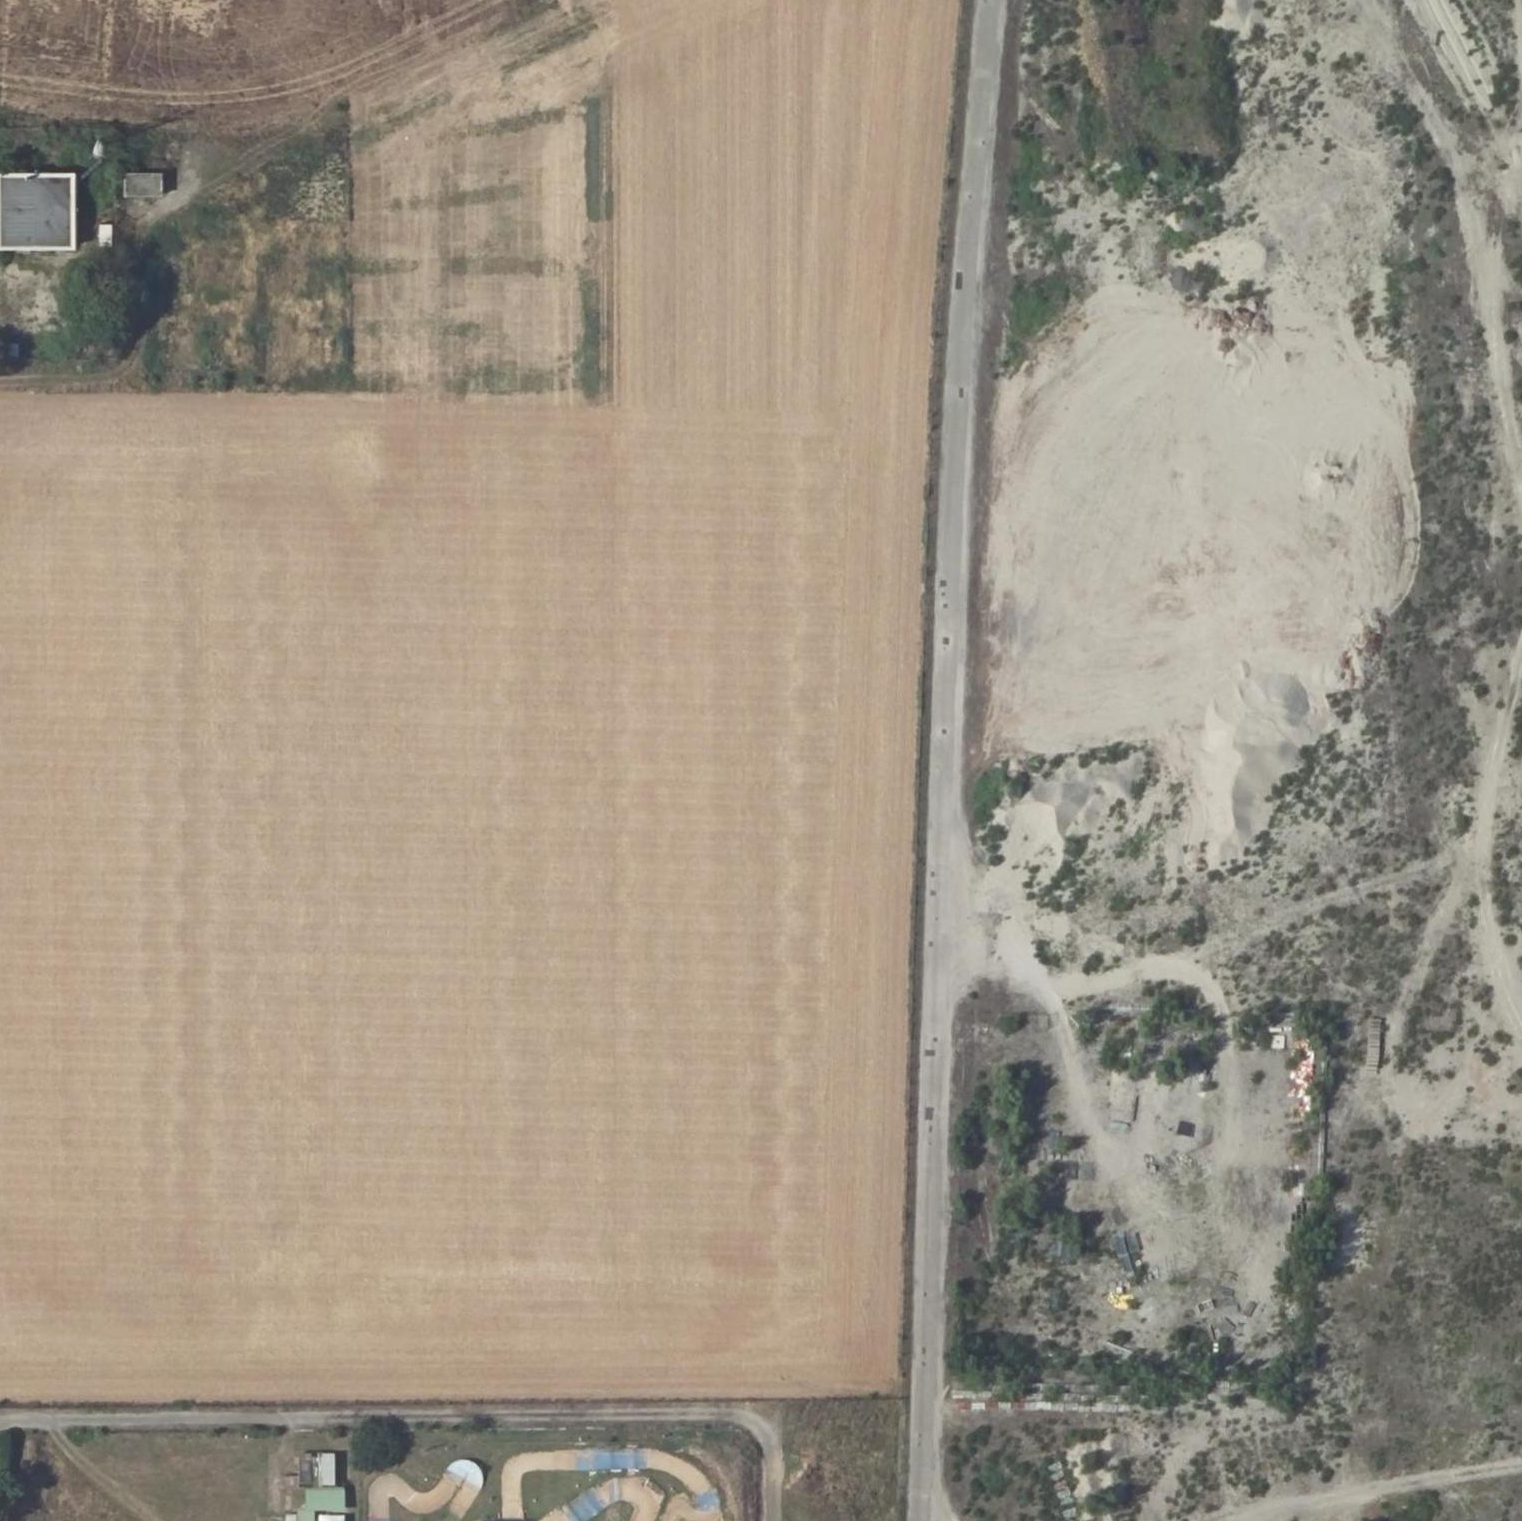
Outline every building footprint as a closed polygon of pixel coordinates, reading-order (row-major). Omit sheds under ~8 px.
[(127,195),(164,195),(164,172),(127,172),(127,195)] [(74,246),(74,173),(0,173),(0,247),(74,246)] [(97,246),(109,246),(109,224),(97,224),(97,246)] [(1128,1121),(1131,1093),(1114,1091),(1111,1119),(1128,1121)] [(646,1448),(588,1447),(588,1469),(645,1471),(646,1448)] [(333,1486),(333,1455),(299,1455),(299,1486),(333,1486)] [(448,1473),(474,1485),(482,1469),(455,1457),(448,1473)] [(618,1480),(603,1481),(605,1501),(619,1499),(618,1480)] [(570,1520),(583,1520),(604,1511),(594,1489),(562,1505),(570,1520)] [(696,1493),(700,1520),(720,1520),(716,1490),(696,1493)]
